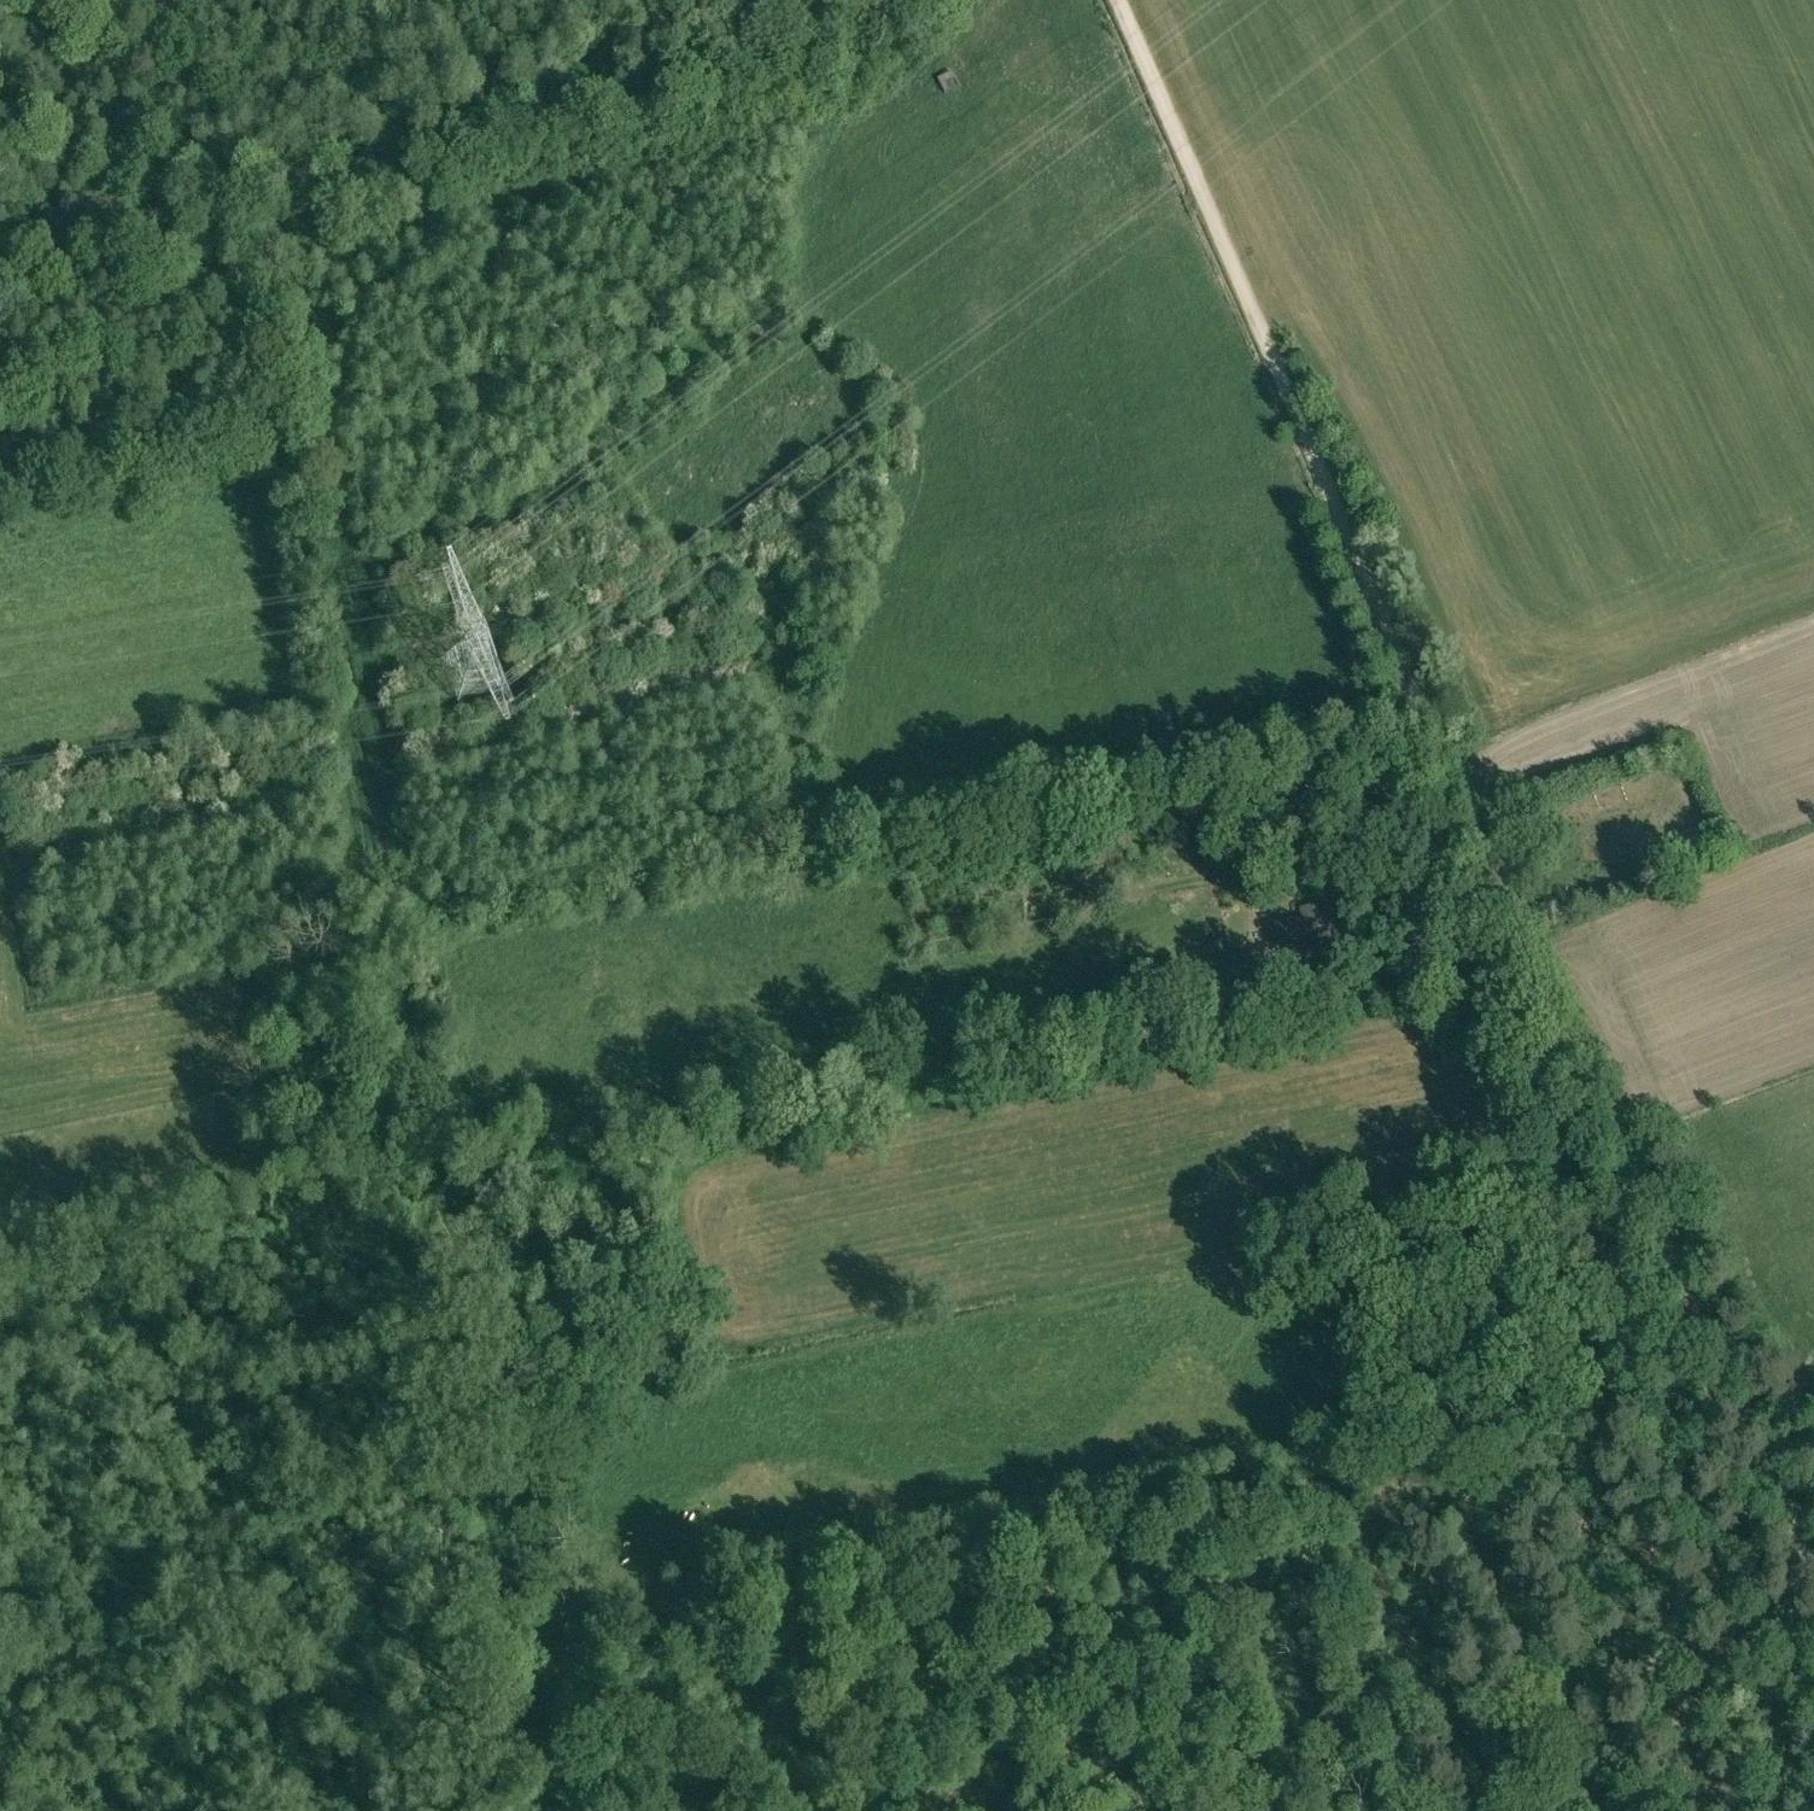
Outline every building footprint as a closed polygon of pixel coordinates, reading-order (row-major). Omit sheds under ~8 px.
[(1282,941),(1287,941),(1306,939),(1308,956),(1327,955),(1326,938),(1329,938),(1327,918),(1324,918),(1324,908),(1308,909),(1309,919),(1281,922),(1278,923),(1276,924),(1275,926),(1274,927),(1274,928),(1273,929),(1273,931),(1273,932),(1273,934),(1274,935),(1274,936),(1275,938),(1276,939),(1277,940),(1278,940),(1281,941),(1282,941)]
